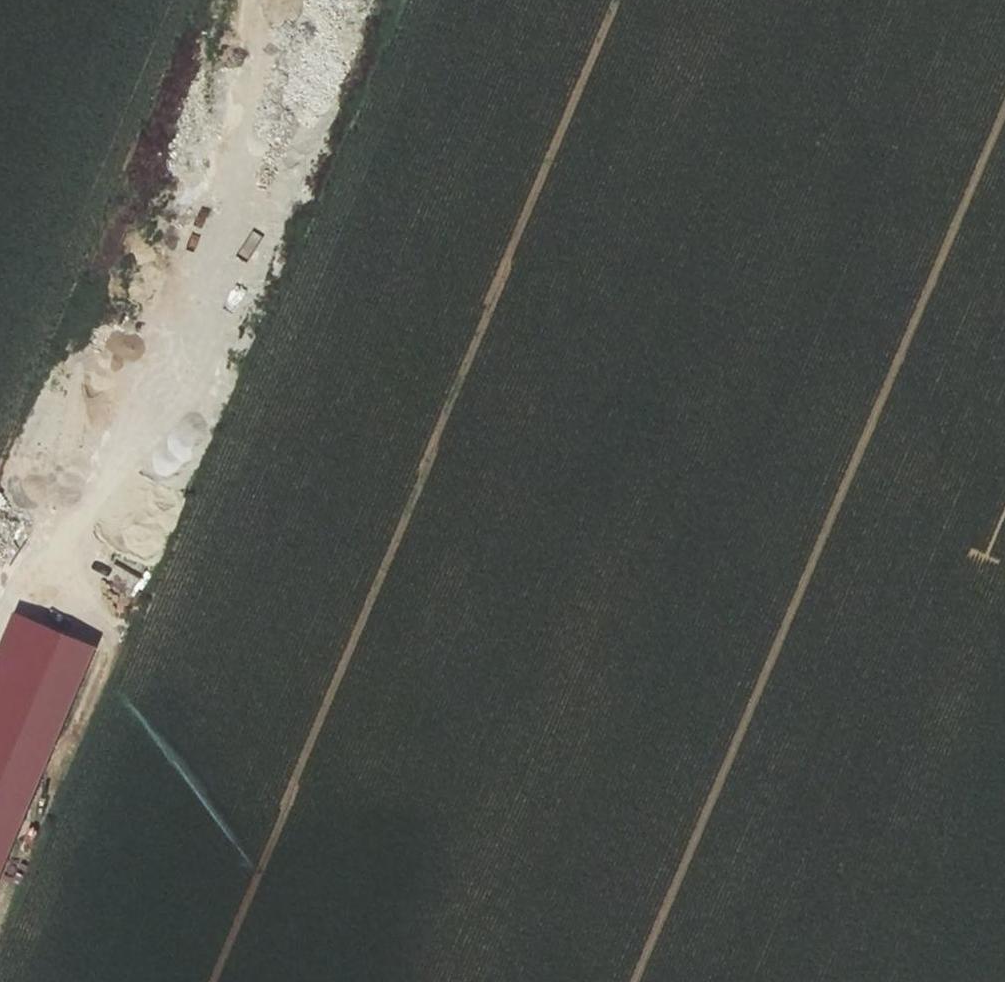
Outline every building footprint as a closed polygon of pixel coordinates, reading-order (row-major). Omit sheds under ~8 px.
[(19,840),(0,833),(0,885),(19,840)]
